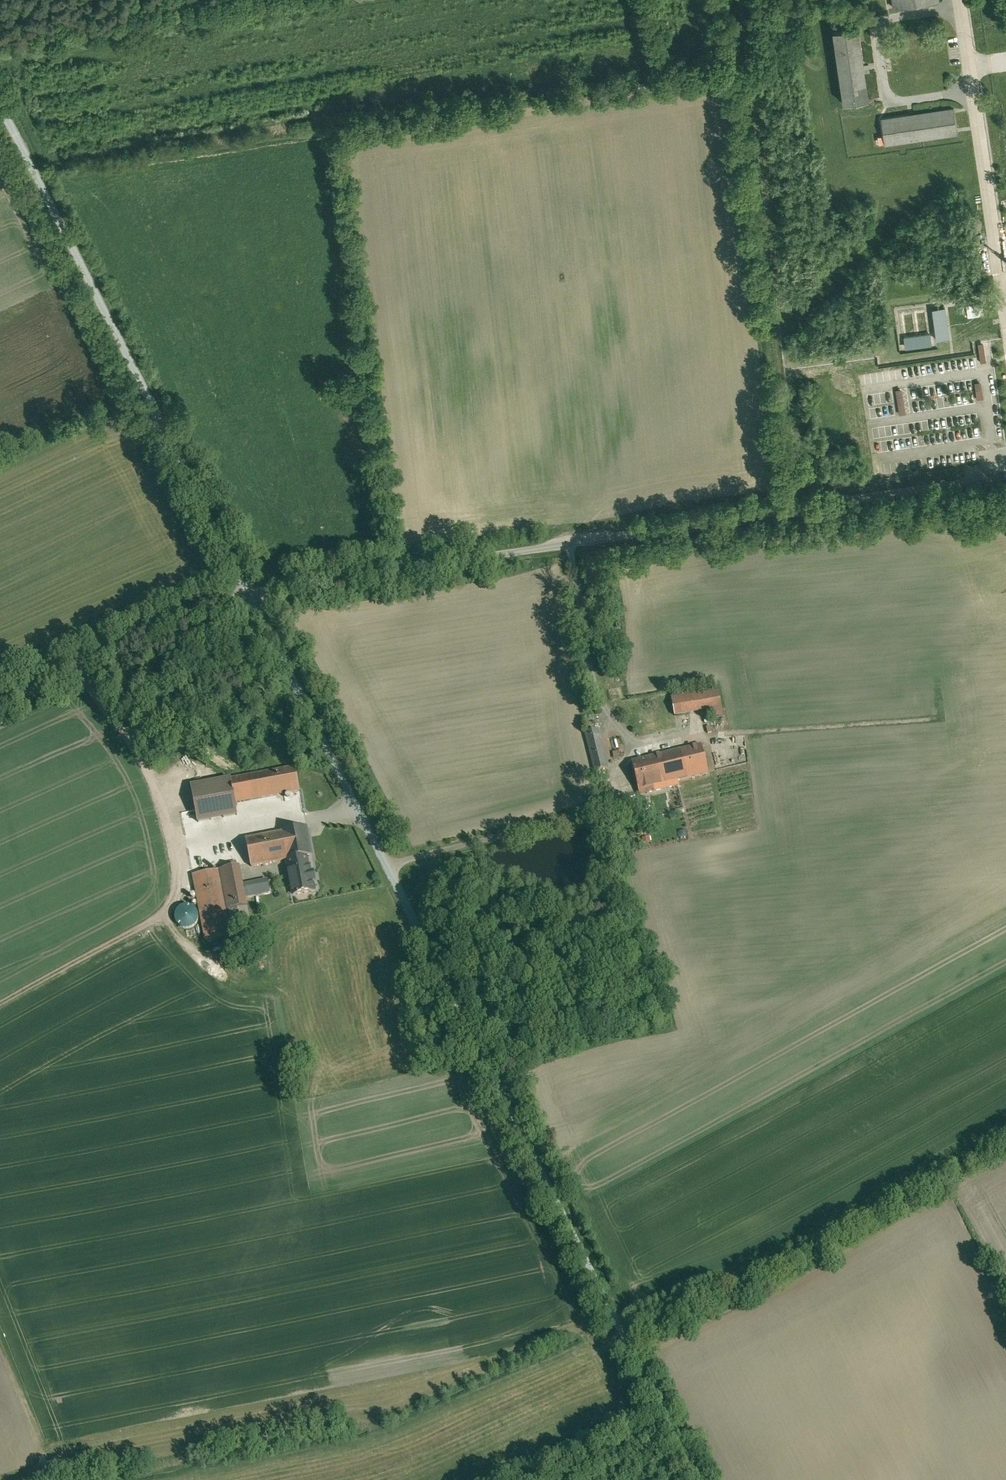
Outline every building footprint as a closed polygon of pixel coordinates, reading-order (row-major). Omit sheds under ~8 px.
[(890,10),(938,3),(938,0),(889,0),(890,10)] [(856,32),(830,36),(832,45),(833,57),(839,95),(839,98),(841,108),(867,105),(861,65),(856,32)] [(881,119),(879,120),(881,138),(883,147),(956,137),(956,133),(955,129),(953,113),(952,110),(914,115),(907,116),(881,119)] [(985,315),(995,314),(994,307),(984,308),(985,315)] [(932,310),(912,313),(912,319),(933,317),(932,310)] [(903,334),(904,346),(931,344),(931,333),(903,334)] [(985,363),(982,346),(977,347),(978,358),(979,364),(985,363)] [(976,398),(983,397),(982,381),(975,381),(976,398)] [(906,412),(911,411),(907,387),(902,388),(906,412)] [(904,415),(900,391),(895,392),(898,416),(904,415)] [(973,468),(971,452),(964,453),(966,464),(967,469),(973,468)] [(717,686),(670,694),(674,716),(721,708),(717,686)] [(607,769),(598,730),(585,733),(595,772),(607,769)] [(701,746),(667,754),(674,782),(708,773),(701,746)] [(667,754),(631,763),(638,790),(645,789),(647,794),(675,787),(674,782),(667,754)] [(295,767),(217,782),(222,805),(299,791),(295,767)] [(214,791),(205,792),(209,811),(217,810),(214,791)] [(306,827),(281,832),(282,832),(287,860),(289,870),(308,866),(313,865),(306,827)] [(282,832),(246,839),(251,867),(287,860),(282,832)] [(308,866),(289,870),(293,894),(314,891),(314,890),(313,890),(308,866)] [(235,883),(232,868),(220,870),(227,910),(246,906),(242,882),(235,883)] [(220,870),(193,875),(206,941),(233,936),(232,931),(232,932),(227,910),(220,870)] [(191,906),(189,905),(186,905),(183,906),(181,907),(179,908),(177,910),(176,911),(175,913),(175,914),(175,916),(175,917),(175,919),(175,920),(175,921),(176,923),(178,925),(179,927),(181,927),(183,928),(185,929),(187,929),(189,929),(191,928),(192,927),(194,926),(195,925),(196,924),(197,923),(198,921),(198,920),(198,918),(198,917),(198,915),(198,914),(197,912),(197,911),(195,909),(194,908),(193,907),(191,906)] [(246,906),(227,910),(232,932),(232,931),(250,928),(246,906)]
